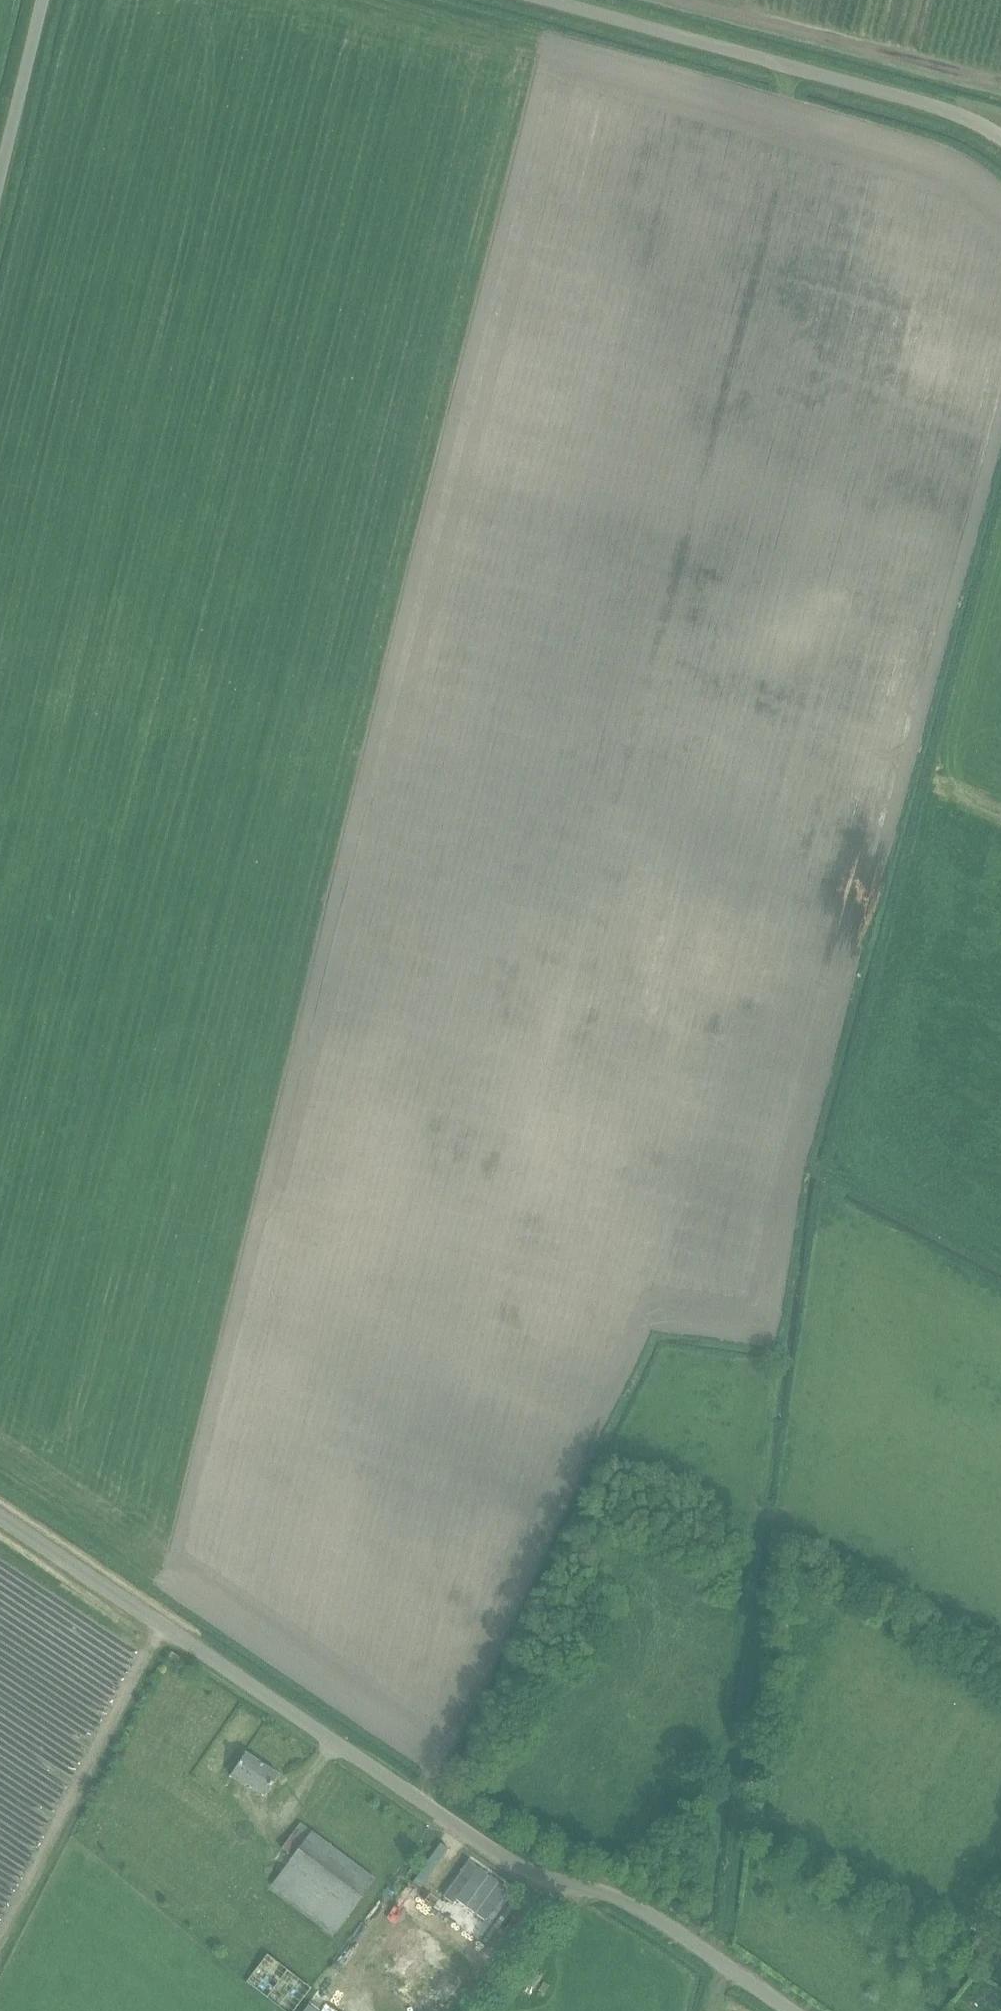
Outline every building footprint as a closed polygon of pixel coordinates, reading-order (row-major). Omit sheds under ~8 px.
[(168,1658),(177,1664),(180,1658),(172,1653),(168,1658)] [(245,1753),(230,1775),(245,1785),(246,1783),(265,1795),(278,1775),(245,1753)] [(300,1823),(289,1839),(281,1849),(292,1857),(272,1885),(337,1933),(376,1879),(300,1823)] [(509,1890),(470,1863),(445,1898),(454,1905),(457,1902),(485,1922),(509,1890)] [(389,1919),(376,1935),(363,1950),(401,1982),(404,1978),(441,2009),(463,1982),(404,1932),(389,1919)] [(285,2010),(295,2010),(312,1989),(268,1955),(247,1982),(285,2010)]
